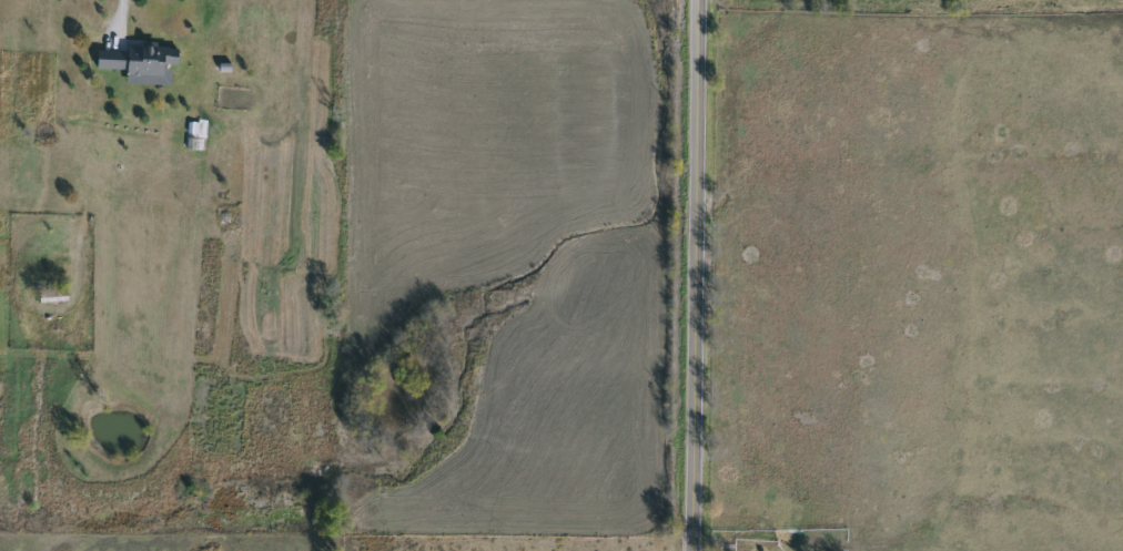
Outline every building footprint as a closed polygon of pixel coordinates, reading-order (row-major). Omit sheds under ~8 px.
[(124,83),(128,43),(174,48),(171,86),(124,83)] [(122,70),(94,70),(94,51),(122,51),(122,70)] [(37,288),(65,288),(65,303),(37,303),(37,288)]
